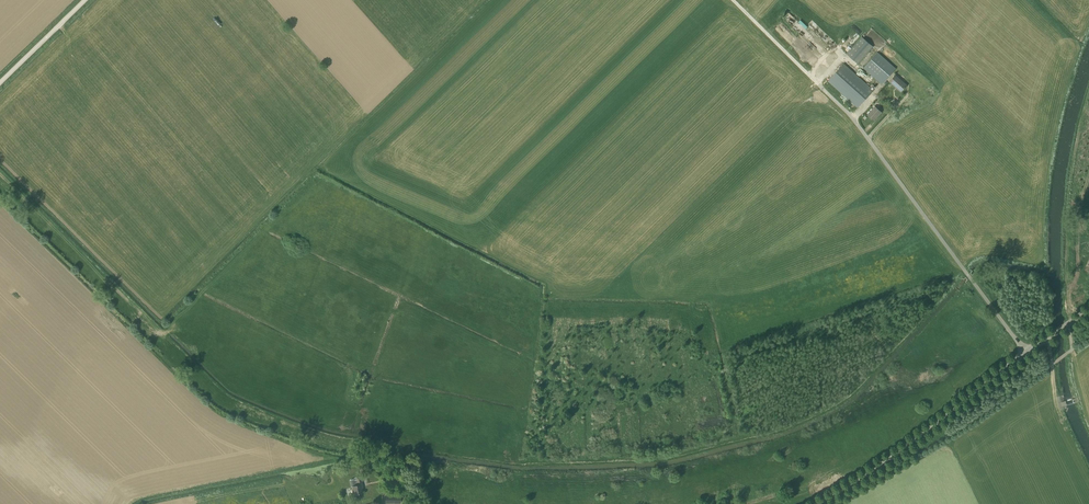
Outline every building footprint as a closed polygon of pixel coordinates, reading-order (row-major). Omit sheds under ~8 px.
[(871,38),(871,40),(881,44),(885,45),(887,41),(878,37),(880,33),(871,30),(868,37),(871,38)] [(858,64),(873,47),(861,36),(846,54),(858,64)] [(882,85),(896,69),(878,52),(863,68),(882,85)] [(857,108),(873,90),(844,64),(828,81),(857,108)] [(901,92),(907,85),(895,75),(890,82),(901,92)] [(874,120),(881,112),(875,106),(868,114),(874,120)] [(365,479),(364,476),(355,478),(352,479),(349,480),(351,487),(353,486),(355,495),(362,493),(361,488),(363,488),(361,480),(365,479)] [(385,495),(385,503),(401,503),(401,495),(385,495)]
